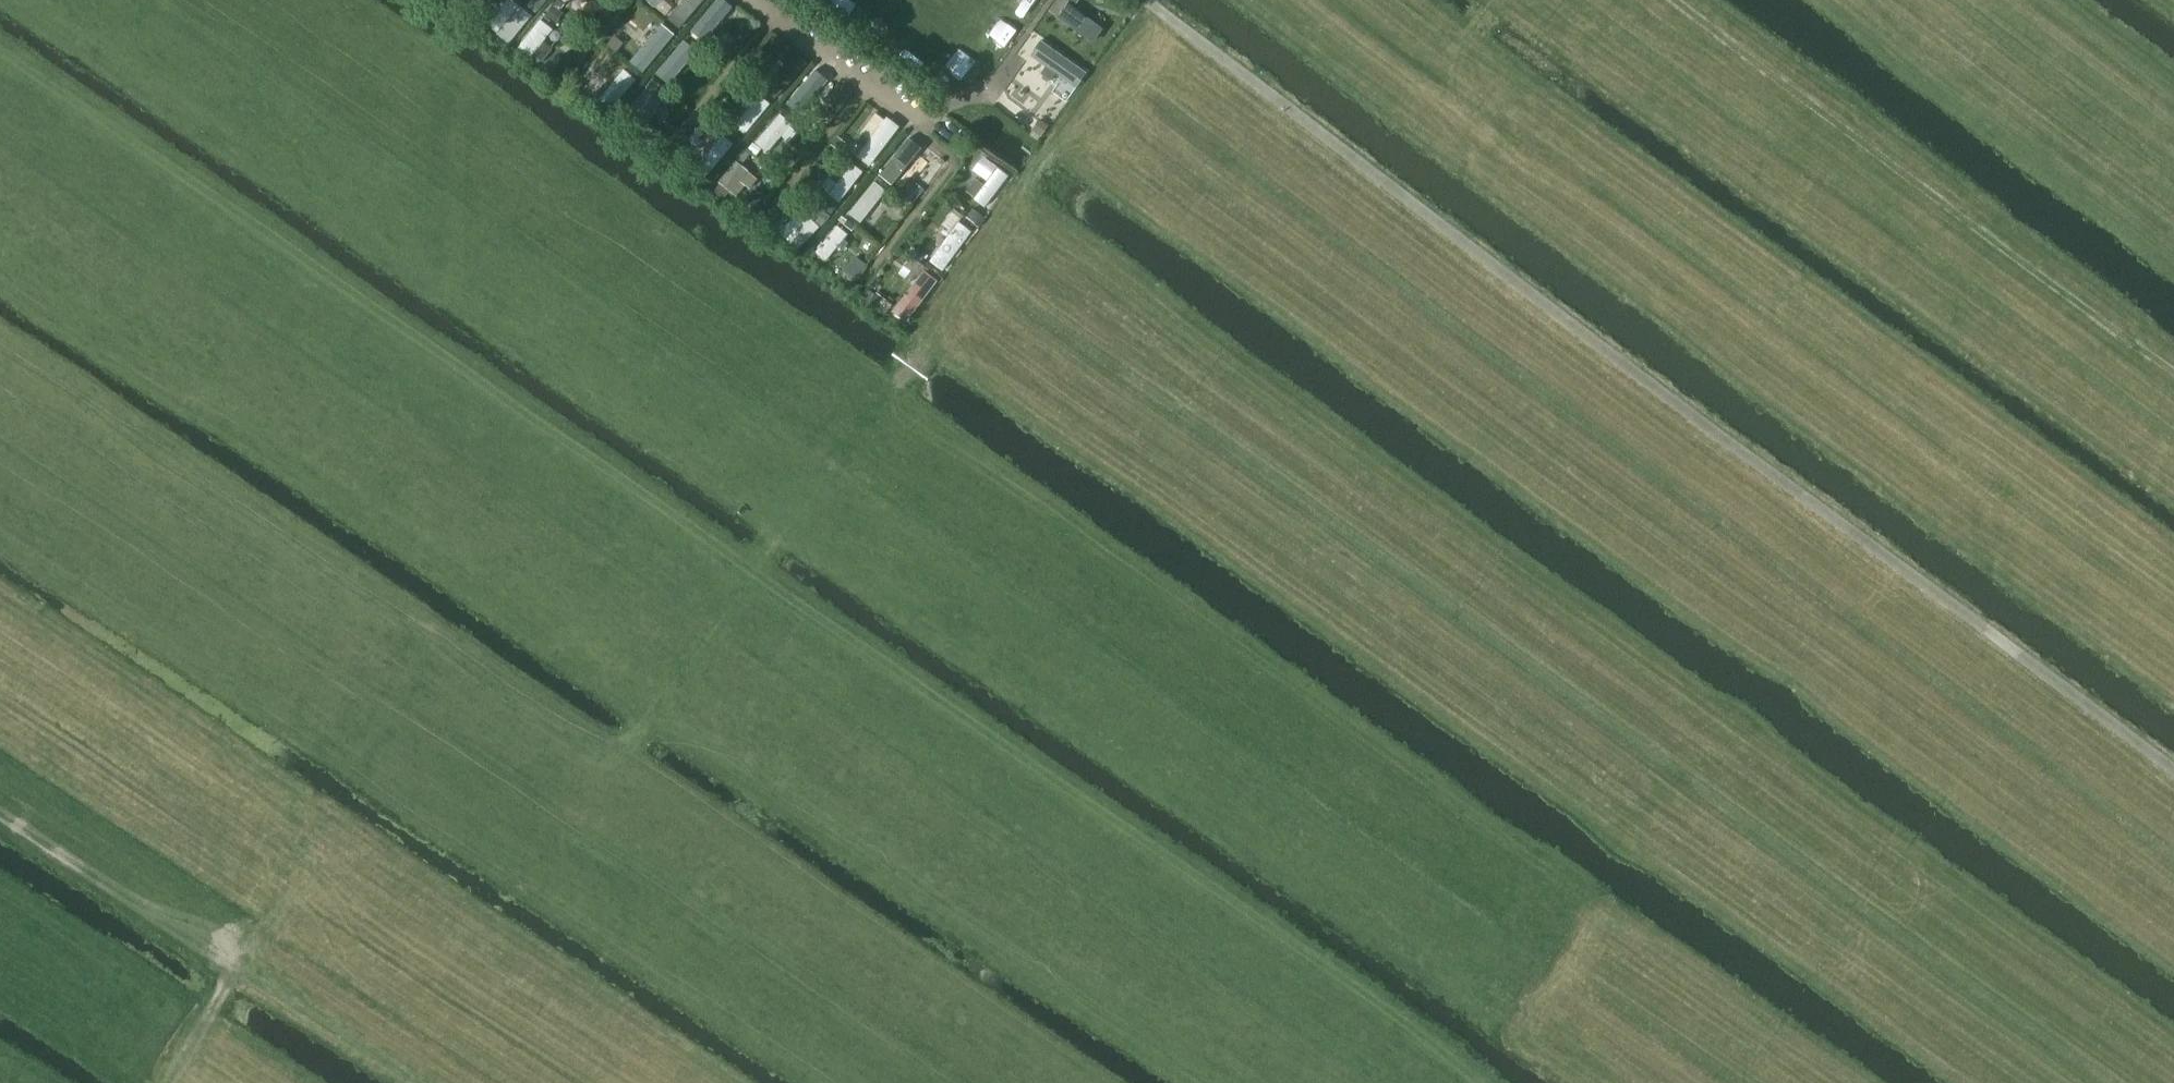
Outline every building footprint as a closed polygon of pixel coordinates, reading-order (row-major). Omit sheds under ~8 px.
[(553,3),(561,9),(566,1),(565,0),(555,0),(553,3)] [(552,6),(545,16),(556,23),(563,14),(552,6)] [(841,85),(833,96),(843,103),(851,92),(841,85)] [(1038,119),(1030,130),(1040,137),(1048,126),(1038,119)] [(673,148),(664,160),(676,168),(685,156),(673,148)] [(807,198),(802,205),(811,212),(816,206),(807,198)] [(826,198),(819,207),(829,215),(836,207),(826,198)] [(817,207),(811,214),(817,218),(814,222),(821,227),(829,217),(817,207)] [(972,210),(966,219),(979,228),(985,219),(972,210)] [(772,220),(766,228),(772,233),(779,225),(772,220)]
